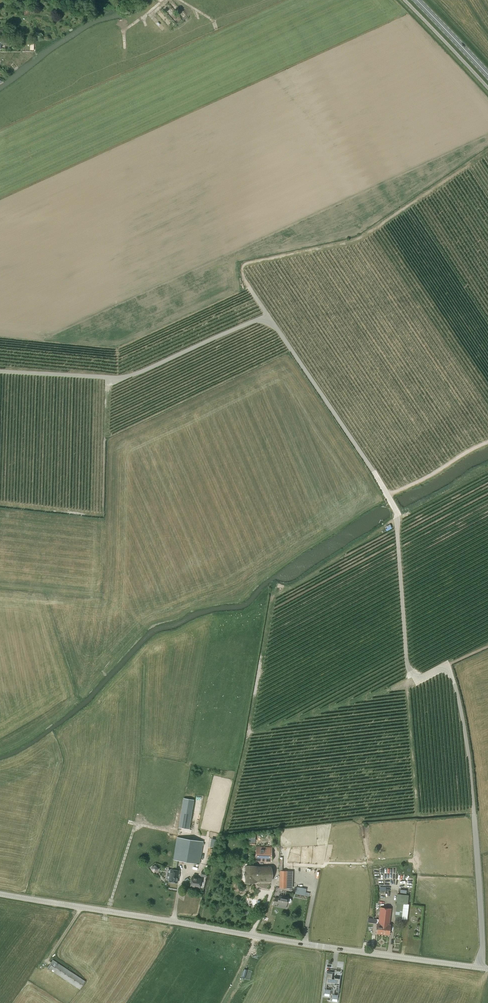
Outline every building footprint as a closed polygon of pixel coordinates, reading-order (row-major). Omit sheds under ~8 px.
[(181,812),(179,827),(189,829),(194,800),(183,798),(181,812)] [(171,869),(176,870),(177,860),(199,864),(203,842),(177,837),(174,859),(173,859),(172,867),(171,869)] [(256,846),(255,860),(271,861),(271,847),(256,846)] [(243,874),(243,875),(243,876),(244,876),(245,876),(245,881),(245,882),(254,882),(254,880),(256,880),(256,881),(271,881),(271,867),(256,867),(255,868),(254,868),(254,866),(245,866),(245,867),(245,872),(244,872),(243,872),(243,873),(243,874)] [(171,882),(174,883),(174,882),(177,882),(179,871),(176,870),(171,869),(169,881),(171,882)] [(198,878),(192,877),(191,879),(191,881),(190,886),(199,888),(201,879),(198,878)] [(409,895),(397,894),(395,918),(403,919),(404,904),(408,904),(409,895)] [(278,898),(275,898),(274,904),(277,905),(277,903),(279,903),(278,906),(286,908),(287,902),(289,903),(291,902),(291,900),(290,898),(288,898),(288,897),(279,896),(278,898)] [(246,897),(245,905),(258,907),(259,899),(246,897)] [(377,923),(376,933),(383,934),(386,908),(380,907),(378,923),(377,923)] [(386,908),(383,934),(389,935),(390,924),(391,908),(386,908)] [(48,967),(56,973),(80,989),(85,981),(53,960),(48,967)] [(334,979),(332,978),(332,973),(327,972),(327,971),(326,971),(324,993),(332,994),(332,998),(337,999),(340,978),(334,978),(335,976),(334,976),(334,979)]
